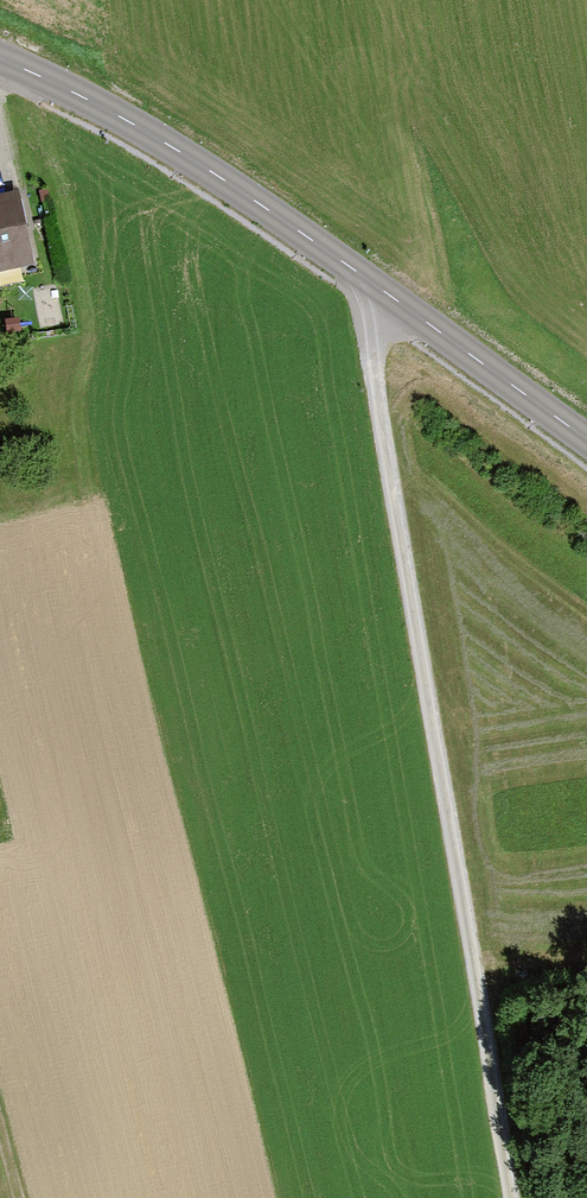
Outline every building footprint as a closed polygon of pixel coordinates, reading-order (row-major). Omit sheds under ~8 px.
[(0,197),(0,275),(36,267),(19,193),(0,197)]
